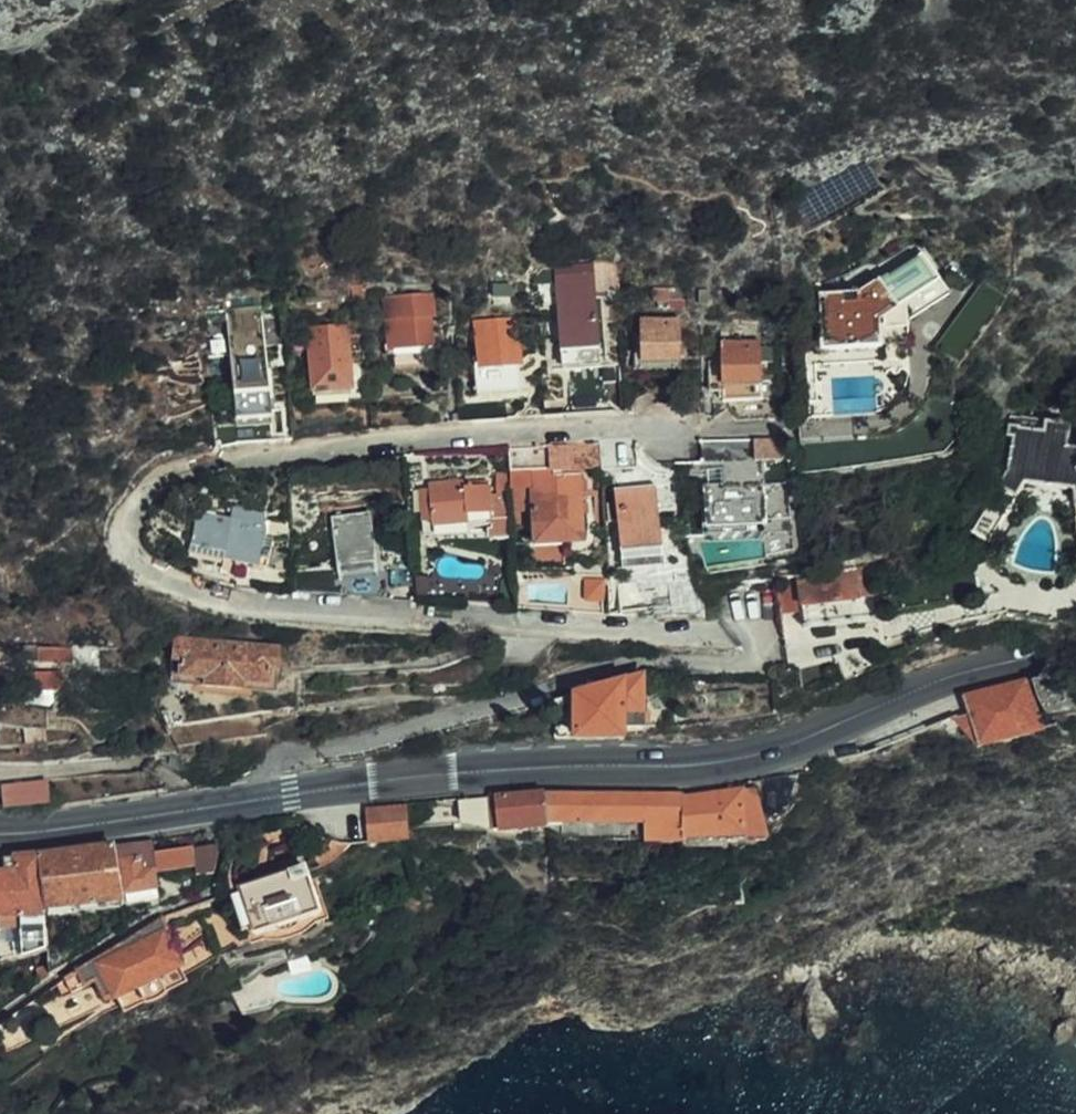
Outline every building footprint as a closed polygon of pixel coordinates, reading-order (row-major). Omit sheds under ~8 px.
[(861,293),(823,294),(824,343),(843,343),(843,340),(881,339),(881,318),(938,278),(921,252),(861,293)] [(621,289),(619,270),(607,271),(607,263),(598,264),(598,274),(560,276),(566,363),(604,361),(600,298),(611,298),(611,289),(621,289)] [(598,274),(598,264),(559,267),(560,276),(598,274)] [(687,289),(658,289),(658,303),(661,303),(661,309),(671,309),(671,303),(674,303),(675,301),(688,301),(687,289)] [(395,321),(397,349),(436,345),(433,318),(437,318),(434,293),(389,297),(391,321),(395,321)] [(230,316),(239,446),(276,442),(267,315),(230,316)] [(643,319),(643,360),(684,361),(682,319),(643,319)] [(350,330),(311,333),(316,396),(355,393),(350,330)] [(480,394),(494,393),(494,383),(522,382),(518,333),(482,336),(484,369),(477,369),(480,394)] [(791,417),(788,383),(766,383),(765,342),(729,342),(729,385),(734,385),(735,410),(746,419),(791,417)] [(436,345),(397,349),(399,371),(438,367),(436,345)] [(684,361),(643,360),(643,370),(684,371),(684,361)] [(494,383),(494,393),(522,390),(522,382),(494,383)] [(463,405),(464,420),(477,419),(476,404),(463,405)] [(1015,497),(1025,483),(1074,489),(1075,503),(1075,432),(1070,431),(1072,424),(1048,421),(1047,431),(1021,428),(1022,413),(1011,412),(1008,435),(1012,436),(1006,475),(1000,485),(1015,497)] [(591,444),(558,445),(559,469),(594,467),(591,444)] [(627,468),(625,444),(591,444),(594,467),(594,471),(627,468)] [(711,527),(770,524),(768,500),(766,466),(731,467),(731,490),(710,491),(711,527)] [(584,474),(536,476),(541,546),(588,544),(584,474)] [(475,483),(434,485),(438,530),(475,526),(475,515),(499,513),(496,489),(475,490),(475,483)] [(986,540),(1015,497),(1000,485),(971,528),(986,540)] [(608,490),(614,550),(656,546),(650,487),(608,490)] [(797,498),(768,500),(770,524),(799,523),(797,498)] [(201,510),(193,546),(207,549),(206,555),(268,570),(276,537),(268,535),(269,532),(267,515),(236,508),(234,518),(201,510)] [(381,570),(372,513),(337,518),(345,575),(381,570)] [(656,546),(614,550),(616,564),(657,561),(656,546)] [(876,565),(803,574),(808,609),(810,627),(883,617),(876,565)] [(803,574),(782,577),(787,612),(808,609),(803,574)] [(570,614),(610,616),(606,582),(568,585),(570,614)] [(670,609),(670,618),(699,619),(697,608),(670,609)] [(282,647),(178,639),(176,664),(185,665),(185,676),(209,678),(209,687),(247,691),(248,682),(273,684),(273,672),(280,673),(282,648),(282,647)] [(185,665),(176,664),(174,684),(209,687),(209,678),(185,676),(185,665)] [(278,694),(280,673),(273,672),(273,684),(248,682),(247,691),(278,694)] [(562,739),(630,740),(630,714),(650,714),(650,676),(648,676),(602,690),(562,704),(562,739)] [(1050,697),(1047,678),(1032,681),(1037,700),(1050,697)] [(979,751),(1040,736),(1026,683),(967,697),(971,717),(946,725),(948,735),(962,732),(979,751)] [(3,807),(51,803),(49,779),(1,784),(3,807)] [(497,834),(552,830),(551,824),(549,797),(501,802),(494,803),(497,834)] [(690,802),(689,797),(573,797),(549,797),(551,824),(553,824),(650,825),(651,840),(651,845),(690,845),(690,840),(753,838),(751,798),(690,802)] [(759,797),(751,798),(753,838),(769,836),(759,797)] [(480,800),(468,801),(471,829),(497,834),(494,803),(494,799),(480,800)] [(370,846),(411,842),(408,808),(367,811),(370,846)] [(650,825),(553,824),(568,844),(646,845),(646,840),(651,840),(650,825)] [(203,878),(216,878),(222,865),(226,849),(161,855),(159,843),(141,845),(142,856),(120,859),(126,899),(132,898),(134,906),(163,901),(160,872),(202,867),(203,878)] [(49,912),(127,902),(126,899),(120,859),(118,848),(71,853),(44,856),(49,912)] [(29,959),(50,954),(47,915),(49,912),(44,856),(11,860),(10,875),(20,875),(25,917),(29,959)] [(0,918),(21,917),(25,917),(20,875),(10,875),(0,875),(0,918)] [(292,913),(300,942),(306,941),(370,921),(356,875),(292,895),(292,913)] [(244,954),(300,942),(292,913),(235,928),(244,954)] [(21,917),(0,918),(1,930),(22,929),(21,917)] [(177,954),(118,991),(124,1007),(149,995),(158,1010),(165,1007),(168,1012),(234,977),(211,931),(177,954)]
